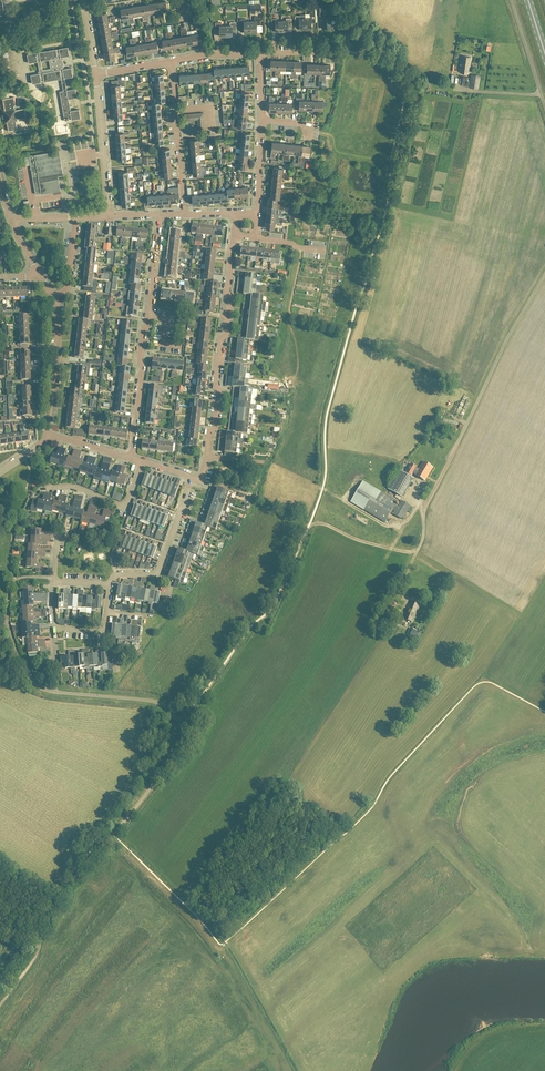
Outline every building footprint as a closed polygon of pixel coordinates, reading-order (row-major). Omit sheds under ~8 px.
[(9,20),(7,8),(3,9),(2,0),(0,0),(0,21),(9,20)] [(166,2),(158,3),(161,19),(163,19),(164,18),(163,13),(162,14),(162,11),(167,10),(166,2)] [(158,19),(161,19),(158,3),(151,4),(152,13),(158,12),(158,14),(157,15),(158,19)] [(151,4),(143,6),(146,22),(149,21),(148,16),(147,16),(147,14),(152,13),(151,4)] [(143,22),(146,22),(143,6),(136,7),(137,16),(143,15),(143,17),(142,17),(143,22)] [(136,7),(128,8),(131,24),(134,24),(133,19),(132,19),(132,17),(137,16),(136,7)] [(128,25),(131,24),(128,8),(120,10),(122,20),(124,21),(127,20),(128,25)] [(310,18),(305,18),(305,31),(306,31),(309,31),(309,29),(312,29),(311,23),(315,23),(315,12),(310,13),(310,18)] [(99,22),(115,19),(114,16),(110,17),(110,18),(107,18),(106,13),(98,14),(99,22)] [(305,18),(305,15),(300,15),(300,16),(295,16),(295,23),(299,23),(299,29),(301,29),(301,31),(305,31),(305,18)] [(323,16),(323,18),(323,24),(322,24),(322,29),(331,28),(330,15),(323,16)] [(254,18),(254,22),(250,22),(250,33),(257,32),(257,26),(261,26),(260,18),(254,18)] [(286,21),(281,21),(282,32),(288,32),(288,26),(292,25),(291,18),(286,19),(286,21)] [(115,22),(115,19),(99,22),(100,30),(109,28),(108,23),(110,22),(111,23),(115,22)] [(250,33),(250,22),(246,22),(246,19),(240,19),(240,26),(244,26),(244,33),(250,33)] [(282,32),(281,21),(277,21),(276,19),(271,19),(271,26),(275,26),(275,32),(282,32)] [(230,26),(226,26),(226,37),(232,36),(232,30),(236,29),(236,22),(230,23),(230,26)] [(226,37),(226,26),(221,26),(221,23),(215,23),(215,30),(219,30),(219,37),(226,37)] [(198,34),(192,35),(194,44),(201,43),(200,34),(199,27),(196,28),(197,32),(198,34)] [(109,28),(100,30),(102,37),(118,34),(117,31),(112,32),(112,33),(110,34),(109,28)] [(194,44),(192,35),(187,36),(186,34),(187,34),(186,29),(183,30),(186,46),(194,44)] [(186,46),(183,30),(181,30),(181,35),(182,35),(183,37),(177,38),(179,47),(186,46)] [(171,48),(168,32),(165,33),(166,38),(167,38),(168,40),(162,41),(163,50),(171,48)] [(171,32),(168,32),(171,48),(179,47),(177,38),(172,39),(171,37),(172,37),(171,32)] [(102,37),(103,45),(112,43),(111,38),(113,37),(113,38),(118,37),(118,34),(102,37)] [(147,44),(141,45),(143,53),(150,52),(148,36),(145,37),(145,42),(146,41),(147,44)] [(150,36),(148,36),(150,52),(158,51),(156,42),(151,43),(150,41),(151,40),(150,36)] [(135,38),(132,39),(135,55),(143,53),(141,45),(136,46),(135,43),(136,43),(135,38)] [(135,55),(132,39),(129,39),(130,44),(131,44),(132,46),(126,47),(128,56),(135,55)] [(113,49),(112,43),(103,45),(104,52),(120,49),(120,46),(115,47),(115,48),(113,49)] [(40,74),(51,72),(63,69),(62,67),(64,67),(63,59),(61,60),(61,58),(69,56),(68,47),(59,49),(56,50),(56,49),(39,52),(39,51),(35,52),(35,53),(27,55),(28,63),(37,62),(40,74)] [(120,49),(104,52),(106,60),(115,58),(114,53),(116,52),(116,53),(121,52),(120,49)] [(469,74),(471,57),(461,56),(459,73),(469,74)] [(275,77),(278,77),(279,61),(271,61),(270,70),(276,70),(276,72),(275,72),(275,77)] [(279,61),(278,77),(281,77),(281,74),(286,74),(286,61),(279,61)] [(286,61),(286,74),(290,74),(290,78),(293,78),(294,62),(286,61)] [(302,62),(294,62),(293,78),(296,78),(296,73),(296,71),(301,71),(302,62)] [(304,73),(304,87),(307,87),(307,82),(308,82),(308,76),(309,75),(309,73),(314,74),(315,65),(315,64),(310,63),(310,65),(307,64),(307,73),(304,73)] [(319,81),(322,81),(323,65),(315,65),(314,74),(320,74),(320,76),(319,76),(319,81)] [(330,65),(323,65),(322,81),(325,81),(325,76),(324,76),(324,74),(330,74),(330,65)] [(249,66),(242,67),(243,75),(244,75),(248,75),(248,79),(251,79),(251,74),(250,74),(249,66)] [(235,67),(228,68),(229,76),(230,76),(234,76),(234,80),(237,80),(237,76),(236,76),(235,67)] [(244,75),(243,75),(242,67),(235,67),(236,76),(237,76),(241,75),(241,80),(244,80),(244,75)] [(53,80),(61,79),(65,78),(73,77),(71,68),(63,69),(51,72),(53,80)] [(214,72),(215,78),(220,77),(221,82),(223,81),(223,77),(222,77),(221,68),(214,69),(214,72)] [(230,76),(229,76),(228,68),(221,68),(222,77),(223,77),(227,76),(228,81),(230,81),(230,76)] [(51,72),(40,74),(31,75),(32,84),(41,82),(41,81),(44,81),(44,82),(53,80),(51,72)] [(215,78),(214,72),(207,73),(208,82),(209,81),(213,81),(214,86),(216,85),(216,81),(215,81),(215,78)] [(209,81),(208,82),(207,73),(200,74),(201,82),(202,82),(206,82),(207,86),(209,86),(209,81)] [(155,82),(164,81),(163,74),(155,75),(155,74),(150,74),(150,77),(155,76),(155,81),(155,82)] [(195,83),(194,83),(193,74),(186,75),(187,83),(188,83),(193,83),(193,87),(196,87),(195,83)] [(200,74),(193,74),(194,83),(195,83),(200,82),(200,87),(203,87),(202,82),(201,82),(200,74)] [(478,89),(480,76),(471,74),(469,88),(478,89)] [(187,83),(186,75),(179,75),(180,84),(186,84),(186,88),(189,88),(188,83),(187,83)] [(77,98),(77,97),(75,89),(67,90),(65,78),(61,79),(63,91),(59,92),(65,121),(69,121),(69,120),(71,119),(71,120),(80,118),(79,110),(71,111),(69,99),(77,98)] [(111,86),(112,93),(121,92),(120,91),(120,87),(125,86),(124,80),(118,80),(118,85),(111,86)] [(120,91),(121,92),(112,93),(112,100),(121,99),(121,98),(121,94),(130,93),(130,90),(120,91)] [(240,99),(249,100),(250,93),(241,92),(241,91),(237,91),(236,93),(241,94),(240,98),(240,99)] [(296,94),(296,105),(299,105),(299,110),(307,110),(307,101),(303,101),(303,98),(302,98),(302,94),(296,94)] [(307,101),(307,110),(314,110),(315,94),(312,94),(312,99),(312,102),(307,101)] [(315,94),(314,110),(322,111),(322,102),(317,102),(317,99),(318,99),(318,94),(315,94)] [(160,103),(166,102),(165,95),(156,96),(156,95),(152,95),(152,98),(157,97),(157,103),(160,103)] [(269,112),(277,112),(277,103),(273,103),(273,101),(272,101),(272,96),(269,96),(269,103),(269,112)] [(282,104),(277,103),(277,112),(284,113),(285,97),(282,96),(282,101),(282,104)] [(126,97),(121,98),(121,99),(112,100),(113,107),(122,106),(122,105),(121,100),(126,100),(126,97)] [(288,97),(285,97),(284,113),(292,113),(292,104),(287,104),(287,102),(288,102),(288,97)] [(6,122),(7,122),(8,131),(17,130),(16,120),(16,119),(26,118),(24,109),(15,110),(14,106),(15,106),(14,98),(3,99),(5,112),(4,112),(5,116),(4,116),(4,118),(5,118),(6,122)] [(239,106),(248,107),(249,100),(240,99),(240,98),(236,98),(235,100),(240,101),(240,105),(239,106)] [(160,103),(157,103),(152,103),(152,102),(147,103),(147,105),(152,105),(152,109),(152,110),(161,109),(160,103)] [(113,107),(113,113),(122,113),(122,112),(122,107),(127,107),(127,104),(122,105),(122,106),(113,107)] [(235,105),(235,107),(237,107),(236,109),(239,109),(239,112),(239,113),(247,114),(248,107),(239,106),(240,105),(235,105)] [(122,112),(122,113),(113,113),(114,120),(123,120),(123,114),(127,114),(127,111),(122,112)] [(238,120),(246,121),(247,114),(239,113),(239,112),(234,112),(234,114),(238,115),(238,119),(238,120)] [(241,128),(246,128),(246,121),(238,120),(238,119),(233,119),(233,120),(232,119),(231,129),(241,130),(241,128)] [(241,140),(250,141),(250,134),(242,133),(242,132),(237,131),(237,134),(242,135),(241,139),(241,140)] [(125,140),(125,139),(124,135),(129,134),(129,132),(124,132),(124,133),(115,134),(116,141),(125,140)] [(155,138),(155,137),(150,138),(150,140),(155,140),(155,145),(164,144),(163,137),(155,138)] [(125,139),(125,140),(116,141),(117,147),(125,147),(125,146),(125,141),(130,141),(130,138),(125,139)] [(199,147),(199,146),(199,141),(203,141),(203,138),(198,139),(198,140),(190,140),(191,147),(199,147)] [(240,147),(249,148),(250,141),(241,140),(241,139),(237,138),(236,141),(241,142),(240,146),(240,147)] [(273,152),(279,152),(280,144),(272,143),(271,152),(270,159),(273,159),(274,154),(273,154),(273,152)] [(287,144),(280,144),(279,152),(284,153),(284,155),(283,155),(283,160),(286,160),(287,144)] [(289,153),(294,154),(295,145),(287,144),(286,160),(289,161),(289,156),(288,156),(289,153)] [(125,146),(125,147),(117,147),(117,154),(126,154),(126,153),(126,148),(130,148),(130,145),(125,146)] [(204,145),(199,146),(199,147),(191,147),(191,154),(200,154),(200,153),(199,148),(204,148),(204,145)] [(239,154),(248,155),(249,148),(240,147),(240,146),(236,145),(236,148),(240,148),(240,153),(239,154)] [(303,146),(295,145),(294,154),(300,155),(299,157),(298,157),(298,162),(301,162),(303,146)] [(310,147),(303,146),(301,162),(304,162),(304,158),(304,157),(304,155),(309,156),(310,147)] [(162,157),(170,156),(170,149),(162,150),(161,149),(157,149),(157,152),(161,151),(162,156),(162,157)] [(29,156),(33,178),(55,174),(60,173),(56,152),(56,151),(29,156)] [(126,154),(117,154),(118,161),(127,161),(126,155),(131,155),(131,152),(126,153),(126,154)] [(200,161),(200,160),(200,155),(204,155),(204,152),(200,153),(200,154),(191,154),(192,161),(200,161)] [(239,161),(247,162),(248,155),(239,154),(240,153),(235,152),(235,155),(239,155),(239,160),(239,161)] [(205,159),(200,160),(200,161),(192,161),(192,168),(201,168),(201,167),(200,162),(205,162),(205,159)] [(239,161),(239,160),(234,159),(234,162),(239,162),(238,168),(246,169),(247,162),(239,161)] [(201,168),(192,168),(193,175),(196,175),(197,179),(203,178),(203,174),(206,174),(206,169),(205,166),(201,167),(201,168)] [(127,171),(127,172),(119,172),(119,179),(128,179),(128,178),(128,173),(134,173),(134,167),(127,168),(127,171)] [(273,175),(289,177),(289,174),(284,173),(284,174),(282,174),(283,168),(274,167),(273,175)] [(163,171),(163,170),(159,170),(159,171),(155,171),(156,174),(163,174),(164,178),(172,177),(172,170),(163,171)] [(33,184),(55,180),(54,174),(55,174),(33,178),(33,184)] [(289,180),(289,177),(273,175),(272,183),(281,184),(282,178),(284,179),(289,180)] [(128,179),(119,179),(120,186),(129,185),(129,184),(128,180),(133,180),(133,177),(128,178),(128,179)] [(57,190),(55,180),(33,184),(35,194),(41,194),(52,192),(52,191),(57,190)] [(240,188),(241,188),(241,196),(249,196),(248,187),(242,188),(242,183),(239,183),(240,188)] [(281,184),(272,183),(272,191),(288,192),(288,189),(283,189),(283,190),(281,189),(281,184)] [(129,184),(129,185),(120,186),(121,193),(129,192),(129,191),(129,187),(134,187),(134,184),(129,184)] [(227,198),(228,198),(234,197),(234,188),(233,189),(228,189),(228,184),(225,185),(226,189),(227,189),(227,192),(227,198)] [(233,189),(234,188),(234,197),(241,196),(241,188),(240,188),(235,188),(235,184),(232,184),(233,189)] [(193,204),(200,204),(199,195),(198,195),(194,195),(193,187),(190,188),(191,196),(192,196),(193,204)] [(228,201),(228,198),(227,198),(227,192),(222,193),(221,188),(219,189),(219,193),(220,193),(221,202),(228,201)] [(212,194),(213,194),(214,202),(221,202),(220,193),(219,193),(215,194),(214,189),(212,189),(212,194)] [(160,195),(161,195),(162,203),(169,203),(168,194),(167,194),(163,195),(163,190),(160,190),(160,195)] [(169,190),(167,190),(167,194),(168,194),(169,203),(176,202),(176,200),(175,194),(175,192),(170,192),(169,190)] [(198,195),(199,195),(200,204),(207,203),(206,194),(205,194),(201,195),(200,190),(198,191),(198,195)] [(205,194),(206,194),(207,203),(214,202),(213,194),(212,194),(208,194),(207,190),(205,190),(205,194)] [(129,192),(121,193),(121,200),(130,199),(130,198),(130,194),(134,193),(134,191),(129,191),(129,192)] [(154,196),(153,196),(149,196),(149,191),(146,192),(146,196),(147,196),(148,205),(155,204),(154,196)] [(153,196),(154,196),(155,204),(162,203),(161,195),(160,195),(156,195),(156,191),(153,191),(153,196)] [(288,192),(272,191),(271,198),(277,199),(279,199),(280,194),(282,194),(282,195),(287,195),(288,192)] [(130,198),(130,199),(121,200),(122,207),(131,206),(130,201),(135,200),(135,198),(130,198)] [(271,198),(269,198),(268,206),(284,207),(284,204),(279,204),(279,205),(277,204),(277,199),(271,198)] [(281,215),(281,210),(283,210),(284,207),(268,206),(267,209),(266,209),(266,213),(267,213),(281,215)] [(267,213),(266,221),(282,222),(282,219),(278,219),(278,214),(267,213)] [(282,222),(266,221),(265,229),(274,230),(275,224),(277,224),(277,225),(282,225),(282,222)] [(195,241),(198,242),(200,226),(192,225),(192,226),(190,225),(189,233),(191,234),(197,234),(197,237),(196,236),(195,241)] [(87,226),(86,234),(95,235),(96,227),(87,226)] [(208,227),(200,226),(198,242),(201,242),(202,237),(201,237),(201,235),(207,235),(208,227)] [(172,231),(171,239),(187,240),(187,237),(182,237),(182,238),(180,237),(180,232),(183,232),(184,228),(174,227),(173,231),(172,231)] [(210,243),(213,243),(215,228),(208,227),(207,235),(212,236),(212,238),(211,238),(210,243)] [(120,245),(123,245),(125,229),(117,228),(116,237),(122,237),(122,240),(121,240),(120,245)] [(223,228),(215,228),(213,243),(216,244),(217,239),(216,239),(216,237),(222,237),(223,228)] [(125,229),(123,245),(126,245),(127,240),(126,240),(126,238),(132,239),(133,230),(125,229)] [(135,246),(138,247),(140,231),(133,230),(132,239),(137,239),(137,242),(136,241),(135,246)] [(148,232),(140,231),(138,247),(143,247),(143,242),(141,242),(141,240),(147,240),(148,232)] [(86,234),(85,241),(94,242),(95,235),(86,234)] [(171,239),(170,246),(179,247),(179,242),(181,242),(181,243),(186,243),(187,240),(171,239)] [(85,241),(85,249),(87,249),(93,250),(96,250),(97,247),(94,247),(94,242),(85,241)] [(170,246),(169,254),(185,256),(185,253),(180,252),(180,253),(178,253),(179,247),(170,246)] [(240,256),(248,257),(249,248),(241,248),(240,256)] [(248,257),(248,261),(251,261),(251,258),(256,258),(257,249),(249,248),(248,257)] [(93,250),(87,249),(87,257),(95,258),(96,250),(93,250)] [(256,258),(263,259),(264,250),(257,249),(256,258)] [(196,257),(199,257),(215,259),(216,251),(207,250),(207,254),(197,253),(196,257)] [(263,259),(263,261),(271,262),(271,260),(272,251),(264,250),(263,259)] [(271,262),(270,264),(279,265),(280,261),(278,261),(280,252),(272,251),(271,260),(271,262)] [(169,254),(168,261),(177,262),(177,257),(180,257),(180,258),(184,259),(185,256),(169,254)] [(125,261),(141,263),(142,256),(133,255),(132,260),(130,260),(130,259),(125,258),(125,261)] [(87,257),(86,264),(94,265),(95,258),(87,257)] [(206,260),(205,266),(214,267),(215,259),(199,257),(199,260),(203,261),(204,260),(206,260)] [(132,264),(131,270),(140,271),(141,263),(125,261),(125,265),(130,265),(130,264),(132,264)] [(168,261),(167,269),(183,271),(183,268),(178,267),(178,268),(176,268),(177,262),(168,261)] [(85,272),(94,273),(94,265),(86,264),(85,272)] [(197,269),(197,272),(213,274),(214,267),(205,266),(205,271),(202,271),(202,270),(197,269)] [(183,271),(167,269),(166,277),(175,278),(176,272),(178,272),(178,273),(183,274),(183,271)] [(124,274),(123,277),(139,279),(140,271),(131,270),(131,275),(128,275),(128,274),(124,274)] [(85,272),(84,280),(93,281),(94,273),(85,272)] [(212,282),(213,274),(197,272),(197,275),(202,276),(202,275),(204,275),(203,281),(209,282),(212,282)] [(139,279),(123,277),(123,280),(128,280),(128,279),(130,280),(129,285),(132,286),(132,285),(138,286),(139,279)] [(84,280),(83,287),(91,288),(91,292),(96,293),(97,281),(93,281),(84,280)] [(212,282),(209,282),(208,287),(206,287),(206,286),(201,285),(201,288),(217,290),(218,282),(212,282)] [(170,300),(172,285),(169,284),(168,289),(169,289),(169,291),(163,291),(162,300),(170,300)] [(138,286),(132,285),(132,286),(131,291),(129,291),(129,290),(124,289),(124,292),(140,294),(140,286),(138,286)] [(175,285),(172,285),(170,300),(178,301),(179,293),(173,292),(174,290),(175,285)] [(185,302),(187,286),(184,286),(184,291),(184,293),(179,293),(178,301),(185,302)] [(187,286),(185,302),(193,303),(194,294),(188,294),(189,291),(190,292),(190,287),(187,286)] [(216,298),(217,290),(201,288),(201,291),(205,292),(206,291),(208,291),(207,297),(216,298)] [(140,294),(124,292),(123,295),(128,296),(128,295),(131,295),(130,301),(139,302),(140,294)] [(86,297),(86,305),(94,306),(95,298),(86,297)] [(199,301),(199,304),(215,305),(216,298),(207,297),(206,302),(204,302),(204,301),(199,301)] [(122,304),(122,307),(138,309),(139,302),(130,301),(129,306),(127,306),(127,305),(122,304)] [(214,313),(215,305),(199,304),(199,307),(203,307),(204,306),(206,307),(205,312),(214,313)] [(94,306),(86,305),(85,312),(93,313),(94,306)] [(138,309),(122,307),(122,310),(126,311),(126,310),(129,310),(128,316),(137,317),(138,309)] [(85,312),(84,320),(88,320),(88,321),(93,321),(93,313),(85,312)] [(84,320),(79,319),(78,327),(87,328),(88,321),(88,320),(84,320)] [(194,326),(210,328),(211,320),(202,319),(201,325),(199,324),(199,323),(196,323),(194,323),(194,326)] [(115,325),(115,328),(131,330),(132,322),(123,321),(120,321),(120,325),(115,325)] [(201,329),(200,334),(209,335),(210,328),(194,326),(194,329),(199,330),(199,329),(201,329)] [(78,327),(77,335),(86,336),(87,328),(78,327)] [(122,331),(121,336),(130,337),(131,330),(115,328),(115,331),(119,331),(120,331),(122,331)] [(208,343),(209,335),(200,334),(200,340),(197,340),(197,339),(193,338),(192,341),(208,343)] [(86,336),(77,335),(76,342),(85,343),(86,336)] [(113,340),(113,343),(129,345),(130,337),(121,336),(121,342),(118,342),(118,341),(113,340)] [(199,344),(199,350),(207,351),(208,343),(192,341),(192,344),(197,345),(197,344),(199,344)] [(76,342),(76,350),(84,351),(85,343),(76,342)] [(120,346),(119,352),(128,353),(129,345),(113,343),(113,346),(118,347),(118,346),(120,346)] [(84,351),(76,350),(75,358),(83,359),(84,351)] [(191,353),(190,356),(206,358),(207,351),(199,350),(198,355),(196,355),(196,354),(191,353)] [(128,353),(119,352),(119,357),(116,357),(117,356),(112,355),(111,358),(127,360),(128,353)] [(229,358),(228,362),(235,363),(235,362),(247,364),(247,361),(248,356),(236,354),(236,359),(229,358)] [(199,365),(206,366),(206,358),(190,356),(190,359),(195,360),(195,359),(197,359),(197,365),(199,365)] [(118,367),(121,367),(126,368),(127,360),(111,358),(111,361),(116,362),(116,361),(118,361),(118,367)] [(152,368),(152,370),(157,371),(156,376),(159,376),(161,360),(153,359),(152,368)] [(162,369),(167,370),(168,361),(161,360),(159,376),(162,376),(163,372),(162,371),(162,369)] [(171,378),(174,378),(176,362),(168,361),(167,370),(173,370),(173,373),(172,373),(171,378)] [(184,363),(176,362),(174,378),(177,378),(178,373),(177,373),(177,371),(183,372),(184,363)] [(229,370),(230,367),(235,367),(234,372),(246,374),(246,369),(244,368),(244,366),(235,364),(234,364),(228,363),(228,366),(227,366),(227,370),(229,370)] [(78,367),(77,375),(86,376),(89,376),(90,365),(85,364),(85,368),(79,367),(78,367)] [(206,366),(199,365),(198,371),(196,370),(196,369),(191,369),(191,372),(207,374),(208,366),(206,366)] [(113,374),(129,376),(130,368),(126,368),(121,367),(120,373),(118,372),(113,371),(113,374)] [(198,375),(197,380),(206,381),(207,374),(191,372),(191,375),(195,375),(198,375)] [(113,374),(113,377),(117,378),(117,382),(119,382),(128,383),(129,376),(113,374)] [(77,375),(76,383),(85,384),(86,376),(77,375)] [(189,384),(189,387),(205,389),(206,381),(197,380),(197,386),(194,385),(189,384)] [(111,388),(111,389),(127,391),(128,383),(119,382),(117,382),(116,387),(111,386),(111,388)] [(80,391),(84,391),(85,384),(76,383),(75,383),(75,387),(76,387),(76,390),(80,391)] [(150,385),(149,393),(158,394),(162,394),(162,390),(166,390),(166,387),(159,386),(150,385)] [(189,387),(189,390),(196,391),(195,396),(200,396),(204,397),(205,389),(189,387)] [(470,401),(475,390),(469,388),(465,399),(470,401)] [(117,398),(126,399),(127,391),(111,389),(111,392),(116,393),(116,392),(118,392),(117,398)] [(80,391),(76,390),(71,390),(70,397),(79,398),(80,391)] [(149,393),(148,401),(164,402),(165,399),(160,399),(160,400),(157,399),(158,394),(149,393)] [(69,405),(78,406),(79,398),(70,397),(69,405)] [(109,404),(125,406),(126,399),(117,398),(117,403),(114,403),(115,402),(110,401),(109,404)] [(164,405),(164,402),(148,401),(147,408),(156,409),(157,404),(159,404),(159,405),(164,405)] [(193,408),(201,409),(202,402),(194,401),(193,408)] [(125,406),(109,404),(109,407),(114,408),(114,407),(116,407),(116,413),(124,414),(125,406)] [(69,405),(68,412),(77,414),(81,414),(81,411),(79,411),(80,406),(78,406),(69,405)] [(155,415),(156,409),(147,408),(146,416),(162,418),(163,415),(158,414),(158,415),(155,415)] [(192,416),(201,417),(201,409),(193,408),(192,416)] [(67,420),(76,421),(77,414),(68,412),(67,420)] [(162,421),(162,418),(146,416),(145,424),(154,425),(155,419),(157,419),(157,420),(162,421)] [(191,424),(200,425),(201,417),(192,416),(191,424)] [(75,429),(76,421),(67,420),(66,428),(73,429),(75,429)] [(190,431),(199,432),(200,425),(191,424),(190,431)] [(96,436),(97,427),(90,426),(89,435),(96,436)] [(105,428),(97,427),(96,436),(104,437),(105,428)] [(113,429),(105,428),(104,437),(112,438),(113,429)] [(120,430),(113,429),(112,438),(119,439),(120,430)] [(120,430),(119,439),(127,440),(128,431),(120,430)] [(189,439),(198,440),(199,432),(190,431),(189,439)] [(9,432),(6,432),(6,436),(8,445),(15,444),(14,434),(9,435),(9,432)] [(28,432),(21,433),(22,443),(29,442),(28,432)] [(21,433),(14,434),(15,444),(22,443),(21,433)] [(198,440),(189,439),(188,447),(197,448),(198,440)] [(142,449),(149,450),(151,442),(143,441),(142,449)] [(158,442),(151,442),(149,450),(157,451),(158,442)] [(166,443),(158,442),(157,451),(165,452),(166,443)] [(174,444),(166,443),(165,452),(172,453),(174,444)] [(50,463),(57,465),(62,448),(59,447),(56,455),(53,454),(50,463)] [(233,453),(236,454),(237,449),(225,447),(224,456),(232,457),(233,453)] [(57,465),(65,468),(66,466),(65,465),(68,458),(67,458),(64,457),(66,449),(62,448),(57,465)] [(67,458),(68,458),(65,465),(66,466),(65,468),(72,470),(73,468),(78,451),(74,450),(72,457),(68,456),(67,458)] [(82,463),(83,463),(83,461),(79,460),(82,452),(78,451),(73,468),(80,470),(82,463)] [(80,470),(79,472),(87,474),(92,457),(88,456),(86,464),(83,463),(82,463),(80,470)] [(97,469),(97,467),(94,466),(96,458),(92,457),(87,474),(94,476),(94,477),(97,469)] [(415,475),(425,481),(433,467),(423,462),(419,469),(416,467),(411,464),(406,473),(411,476),(413,473),(415,475)] [(97,469),(94,477),(94,476),(94,479),(101,481),(106,464),(103,463),(100,470),(97,469)] [(109,481),(112,474),(111,474),(108,473),(110,465),(106,464),(101,481),(109,483),(109,481)] [(109,481),(117,483),(122,466),(118,465),(116,473),(112,472),(111,474),(112,474),(109,481)] [(122,466),(117,483),(124,486),(125,482),(128,482),(130,476),(124,474),(126,467),(122,466)] [(149,476),(147,475),(148,471),(146,470),(145,474),(145,475),(141,486),(146,487),(150,476),(149,476)] [(388,489),(402,498),(413,479),(399,470),(388,489)] [(149,476),(150,476),(146,487),(151,489),(155,478),(154,478),(151,477),(153,473),(151,472),(149,476)] [(155,478),(151,489),(156,491),(159,480),(159,479),(156,478),(157,474),(156,474),(154,478),(155,478)] [(159,479),(159,480),(156,491),(160,492),(164,481),(163,481),(164,481),(161,480),(163,474),(161,474),(159,479)] [(164,481),(160,492),(165,494),(169,483),(168,483),(165,482),(167,476),(166,475),(164,481),(163,481),(164,481)] [(169,483),(165,494),(170,496),(174,485),(173,484),(170,483),(172,477),(170,476),(168,483),(169,483)] [(173,484),(174,485),(170,496),(175,497),(179,486),(175,485),(175,484),(176,484),(178,479),(175,478),(173,484)] [(350,502),(385,523),(391,513),(402,520),(410,506),(401,500),(398,506),(396,504),(398,501),(363,481),(350,502)] [(218,487),(214,486),(214,488),(218,489),(217,492),(216,493),(229,498),(231,494),(230,493),(218,488),(218,487)] [(215,498),(229,503),(231,498),(229,498),(216,493),(217,492),(210,490),(209,493),(212,494),(212,492),(216,494),(215,497),(215,498)] [(48,494),(47,493),(44,493),(42,501),(38,500),(38,501),(33,500),(30,510),(36,512),(37,509),(44,511),(48,494)] [(54,503),(53,503),(50,503),(52,495),(48,494),(44,511),(51,513),(52,511),(54,503)] [(52,511),(59,513),(63,495),(60,494),(58,502),(54,501),(53,503),(54,503),(52,511)] [(213,501),(213,503),(227,508),(229,503),(215,498),(215,497),(208,494),(207,497),(210,498),(210,497),(214,499),(213,501)] [(59,513),(59,515),(66,517),(69,507),(69,505),(65,504),(67,496),(64,495),(59,513)] [(139,507),(139,506),(136,505),(138,500),(134,499),(131,509),(133,510),(131,516),(136,518),(139,507)] [(212,506),(211,507),(222,511),(226,512),(227,508),(213,503),(213,501),(207,499),(206,501),(208,502),(209,502),(213,503),(212,506)] [(72,508),(69,507),(66,517),(74,518),(78,501),(74,500),(72,508)] [(83,513),(84,511),(80,510),(82,502),(78,501),(74,518),(81,520),(83,513)] [(139,507),(136,518),(140,519),(144,508),(143,508),(141,507),(142,505),(143,502),(141,501),(139,506),(139,507)] [(143,508),(144,508),(140,519),(145,521),(149,510),(148,510),(145,509),(147,505),(145,504),(143,508)] [(221,516),(222,511),(211,507),(212,506),(205,504),(204,506),(207,507),(211,508),(210,511),(210,512),(221,516)] [(87,514),(83,513),(81,520),(81,522),(88,524),(93,507),(89,506),(87,514)] [(148,510),(149,510),(145,521),(150,523),(153,512),(153,511),(150,510),(151,506),(149,506),(148,510)] [(153,512),(150,523),(154,524),(158,513),(157,513),(158,513),(155,512),(156,508),(157,507),(155,506),(154,507),(153,511),(153,512)] [(93,507),(88,524),(96,526),(98,517),(94,516),(96,508),(93,507)] [(157,513),(158,513),(154,524),(159,526),(163,515),(162,515),(159,514),(161,509),(159,508),(158,513),(157,513)] [(208,515),(208,517),(219,521),(221,516),(210,512),(210,511),(203,508),(202,511),(204,512),(205,511),(209,513),(208,515)] [(102,518),(98,517),(96,526),(104,528),(106,519),(110,520),(112,512),(104,510),(102,518)] [(162,515),(163,515),(159,526),(164,528),(168,517),(164,515),(164,514),(166,515),(167,511),(164,510),(162,515)] [(217,525),(219,521),(208,517),(208,515),(202,513),(201,515),(208,517),(207,520),(206,521),(217,525)] [(195,527),(195,528),(206,532),(208,527),(205,526),(197,523),(197,521),(191,519),(189,523),(192,524),(193,523),(196,524),(195,527)] [(205,526),(208,527),(216,530),(217,525),(206,521),(207,520),(203,519),(202,521),(206,522),(205,526)] [(193,533),(204,537),(206,532),(195,528),(195,527),(189,525),(188,527),(195,529),(194,532),(193,533)] [(29,537),(31,537),(49,538),(49,534),(41,534),(41,530),(32,529),(29,529),(29,537)] [(193,534),(192,536),(192,538),(203,542),(204,537),(193,533),(194,532),(187,529),(186,532),(190,534),(191,533),(193,534)] [(120,547),(125,549),(128,538),(128,537),(124,536),(126,531),(123,530),(120,537),(120,536),(118,543),(121,544),(120,547)] [(128,538),(125,549),(129,550),(133,540),(132,539),(130,538),(132,533),(130,532),(128,537),(128,538)] [(191,541),(190,542),(201,546),(203,542),(192,538),(192,536),(186,534),(185,537),(187,538),(188,537),(191,538),(190,541),(191,541)] [(132,539),(133,540),(129,550),(134,552),(138,541),(137,541),(134,540),(136,536),(134,535),(132,539)] [(30,544),(38,545),(40,545),(40,541),(47,542),(48,542),(49,538),(31,537),(29,537),(28,544),(30,544)] [(137,541),(138,541),(134,552),(139,554),(143,543),(142,543),(139,542),(140,538),(139,537),(137,541)] [(142,543),(143,543),(139,554),(143,555),(147,545),(147,544),(144,543),(145,539),(143,539),(142,543)] [(143,555),(148,557),(152,546),(151,546),(149,545),(150,542),(151,542),(151,540),(148,539),(147,544),(147,545),(143,555)] [(188,547),(203,552),(204,547),(201,546),(190,542),(191,541),(190,541),(185,539),(183,542),(185,543),(186,542),(190,543),(189,546),(188,547)] [(151,546),(152,546),(148,557),(153,559),(157,548),(154,547),(154,544),(156,543),(156,542),(153,541),(151,546)] [(27,546),(26,550),(28,551),(27,552),(45,553),(45,550),(37,549),(38,545),(30,544),(28,544),(28,545),(27,546)] [(187,552),(190,553),(194,554),(201,557),(203,552),(188,547),(189,546),(183,544),(182,544),(181,546),(181,547),(183,547),(183,546),(188,548),(187,552)] [(175,547),(174,549),(178,550),(177,553),(177,554),(191,559),(192,559),(194,554),(190,553),(187,552),(179,549),(179,548),(175,547)] [(173,552),(173,553),(177,555),(176,557),(176,558),(175,559),(189,564),(191,559),(177,554),(177,553),(173,551),(173,552)] [(27,552),(27,560),(37,561),(37,557),(45,557),(45,553),(27,552)] [(189,564),(186,563),(175,559),(176,558),(176,557),(172,556),(171,558),(175,559),(174,562),(174,563),(188,568),(189,564)] [(37,561),(27,560),(26,568),(36,568),(35,572),(44,573),(44,565),(36,565),(37,561)] [(172,567),(172,568),(186,573),(188,568),(174,563),(174,562),(168,560),(167,563),(170,564),(171,563),(173,564),(172,567)] [(171,572),(170,573),(184,578),(186,573),(172,568),(172,567),(166,565),(165,567),(168,568),(169,568),(172,569),(171,572)] [(184,578),(170,573),(171,572),(167,570),(166,572),(170,574),(169,578),(182,582),(183,581),(184,578)] [(118,585),(116,597),(121,598),(121,599),(123,600),(125,600),(125,598),(126,598),(125,598),(126,596),(122,595),(123,591),(123,586),(125,586),(127,580),(123,579),(123,583),(122,583),(121,586),(118,585)] [(130,580),(127,580),(125,586),(123,586),(123,591),(122,595),(126,596),(125,598),(126,598),(125,598),(130,599),(132,588),(129,587),(130,580)] [(136,588),(132,588),(130,599),(135,600),(135,602),(139,603),(139,601),(139,600),(139,598),(136,597),(137,593),(136,593),(137,588),(139,589),(140,582),(137,582),(136,588)] [(139,601),(144,602),(146,590),(142,590),(144,583),(140,582),(139,589),(137,588),(136,593),(137,593),(136,597),(139,598),(139,600),(139,601)] [(146,590),(144,602),(149,603),(148,604),(150,605),(153,605),(153,603),(152,603),(153,600),(150,600),(150,595),(151,591),(153,591),(154,585),(151,584),(150,588),(149,587),(149,591),(146,590)] [(157,586),(154,585),(153,591),(151,591),(150,595),(150,600),(153,600),(152,603),(153,603),(158,604),(160,593),(156,592),(157,586)] [(23,587),(24,599),(41,598),(41,594),(33,595),(33,591),(32,587),(23,587)] [(64,595),(66,595),(67,589),(63,589),(63,596),(59,596),(58,609),(68,610),(68,608),(68,607),(67,607),(67,605),(63,604),(64,599),(64,595)] [(70,589),(67,589),(66,595),(64,595),(64,599),(63,604),(67,605),(67,607),(68,607),(68,608),(72,608),(73,596),(69,596),(70,589)] [(78,596),(80,596),(80,590),(77,590),(77,596),(73,596),(72,608),(77,608),(77,610),(82,610),(82,609),(82,608),(81,608),(81,605),(77,605),(78,600),(78,596)] [(84,590),(80,590),(80,596),(78,596),(78,600),(77,605),(81,605),(81,608),(82,608),(82,609),(86,609),(87,597),(83,597),(84,590)] [(92,597),(94,597),(94,591),(91,591),(91,597),(87,597),(86,609),(91,609),(91,611),(95,611),(96,609),(95,609),(95,606),(92,606),(92,601),(92,597)] [(98,591),(94,591),(94,597),(92,597),(92,601),(92,606),(95,606),(95,609),(96,609),(101,610),(101,598),(97,598),(98,591)] [(34,602),(42,602),(41,598),(24,599),(24,607),(32,606),(32,607),(34,606),(34,602)] [(412,623),(420,605),(411,601),(403,619),(412,623)] [(32,610),(32,607),(32,606),(24,607),(22,607),(23,615),(40,614),(40,610),(32,610)] [(23,623),(31,622),(33,622),(33,618),(41,617),(40,614),(23,615),(23,623)] [(120,635),(117,634),(117,630),(118,626),(120,625),(120,619),(117,618),(116,625),(113,625),(111,636),(116,637),(116,639),(120,639),(121,637),(120,637),(120,635)] [(125,638),(127,626),(123,626),(124,619),(120,619),(120,625),(118,626),(117,630),(117,634),(120,635),(120,637),(121,637),(120,639),(120,641),(125,641),(125,638)] [(134,641),(134,639),(135,639),(134,638),(134,636),(131,636),(131,631),(131,632),(131,627),(134,627),(134,620),(131,620),(131,624),(129,625),(129,626),(127,626),(125,638),(130,638),(130,640),(134,641)] [(134,638),(135,639),(134,639),(139,639),(141,628),(137,627),(137,621),(134,620),(134,627),(131,627),(131,632),(131,631),(131,636),(134,636),(134,638)] [(31,626),(31,622),(23,623),(21,623),(22,631),(39,629),(39,625),(31,626)] [(407,634),(415,637),(417,631),(410,628),(407,634)] [(32,637),(36,637),(40,637),(39,629),(22,631),(22,638),(27,638),(32,637)] [(27,646),(45,644),(45,640),(37,641),(36,637),(32,637),(27,638),(27,646)] [(45,648),(45,644),(27,646),(28,653),(28,655),(29,656),(36,656),(36,655),(36,653),(38,653),(37,649),(45,648)] [(98,654),(99,654),(99,650),(99,648),(95,648),(96,654),(95,654),(92,655),(94,666),(93,666),(94,668),(103,668),(103,666),(102,666),(102,663),(99,663),(98,659),(98,654)] [(89,669),(89,667),(88,666),(88,664),(84,664),(84,660),(84,659),(84,655),(86,655),(85,649),(82,650),(82,651),(78,652),(78,656),(79,656),(80,668),(84,667),(84,669),(89,669)] [(93,666),(94,666),(92,655),(89,655),(88,649),(85,649),(86,655),(84,655),(84,659),(84,660),(84,664),(88,664),(88,666),(89,667),(93,666)] [(75,670),(75,668),(74,668),(74,665),(70,665),(70,661),(70,660),(70,656),(72,656),(71,650),(68,651),(68,656),(60,657),(61,664),(65,663),(65,669),(70,668),(71,670),(75,670)] [(75,668),(80,668),(79,656),(78,656),(75,656),(74,650),(71,650),(72,656),(70,656),(70,660),(70,661),(70,665),(74,665),(74,668),(75,668)] [(99,650),(99,654),(98,654),(98,659),(99,663),(102,663),(102,666),(103,666),(108,665),(107,660),(107,654),(102,654),(101,650),(99,650)]
